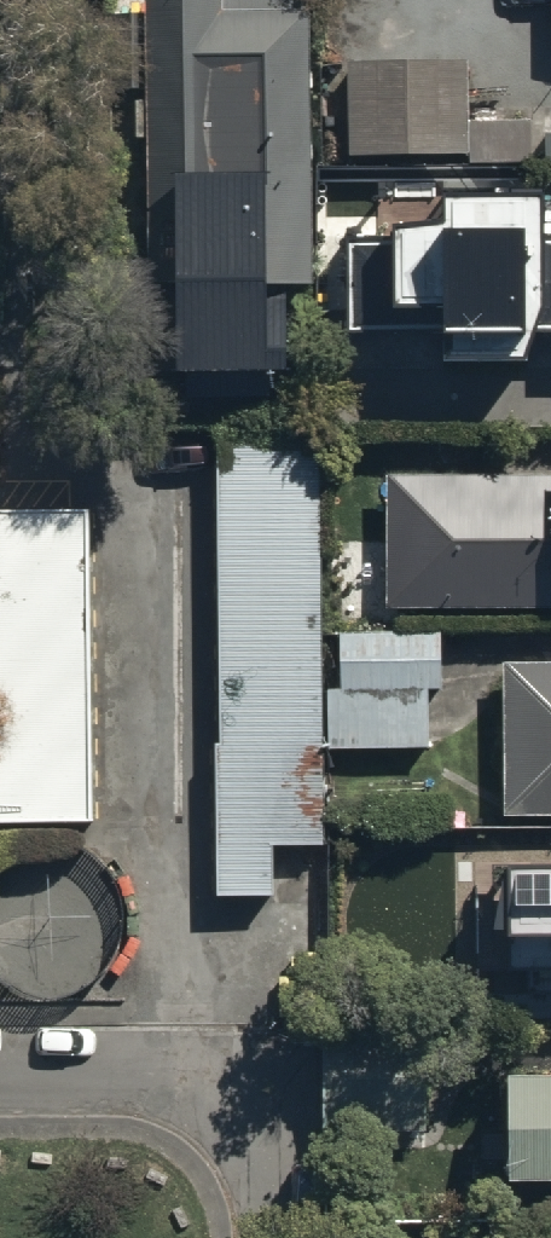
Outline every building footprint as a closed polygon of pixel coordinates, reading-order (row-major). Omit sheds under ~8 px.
[(311,5),(148,6),(149,251),(312,251),(311,5)] [(467,59),(349,59),(350,162),(467,162),(467,59)] [(439,192),(440,232),(395,233),(397,310),(440,309),(442,366),(524,363),(543,311),(543,300),(550,300),(550,188),(439,192)] [(321,436),(221,434),(216,888),(316,889),(321,436)] [(387,471),(387,605),(550,605),(550,471),(387,471)] [(91,819),(87,515),(0,516),(0,820),(91,819)] [(444,690),(443,630),(339,632),(340,694),(327,694),(329,762),(424,760),(423,690),(444,690)] [(503,667),(504,819),(550,819),(550,667),(503,667)] [(320,1133),(426,1133),(427,1029),(320,1029),(320,1133)] [(510,1078),(510,1186),(550,1186),(550,1078),(510,1078)]
